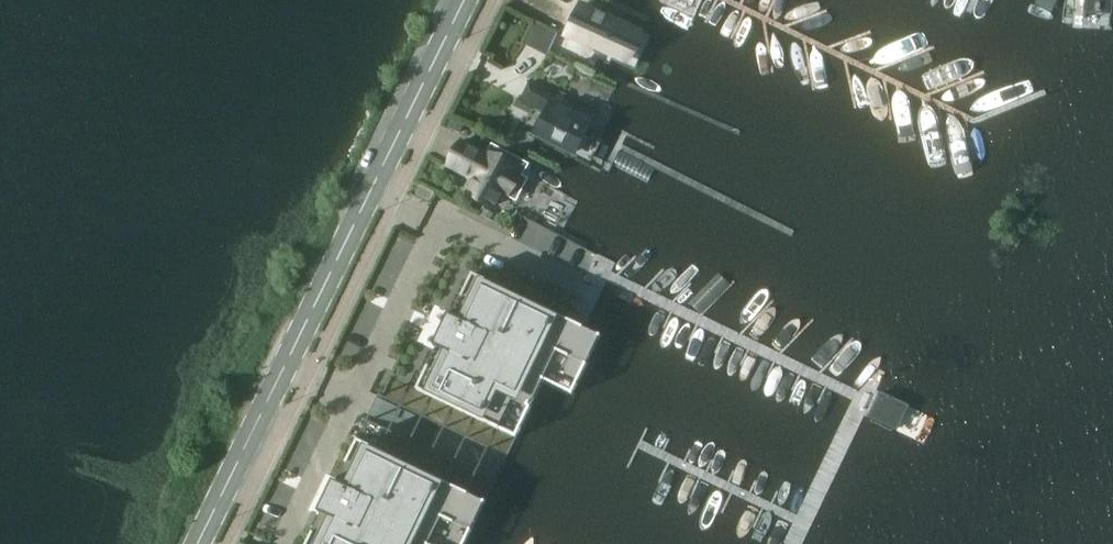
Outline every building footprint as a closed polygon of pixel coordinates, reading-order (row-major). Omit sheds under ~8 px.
[(601,55),(633,70),(649,37),(619,23),(625,11),(602,0),(591,0),(587,8),(585,7),(571,36),(558,33),(550,52),(565,59),(575,38),(597,49),(601,55)] [(1032,4),(1048,13),(1054,0),(1034,0),(1032,4)] [(1073,12),(1073,13),(1102,15),(1103,0),(1074,0),(1073,12)] [(584,144),(589,136),(586,131),(597,109),(534,78),(525,97),(548,108),(538,129),(577,149),(579,144),(584,144)] [(450,116),(447,124),(459,130),(463,123),(450,116)] [(532,134),(523,129),(521,133),(518,132),(512,144),(530,154),(537,137),(532,134)] [(462,141),(449,165),(474,178),(467,191),(496,206),(505,188),(520,196),(529,178),(524,175),(530,164),(493,143),(488,153),(487,155),(462,141)] [(548,162),(545,169),(554,174),(558,168),(548,162)] [(431,201),(436,192),(421,185),(417,194),(431,201)] [(308,543),(467,543),(486,501),(502,470),(517,438),(545,381),(574,395),(603,335),(585,327),(558,314),(474,274),(463,297),(476,303),(467,322),(449,314),(444,324),(449,327),(444,337),(439,335),(434,345),(452,354),(442,373),(429,366),(418,390),(407,411),(438,426),(428,447),(397,432),(387,453),(358,440),(347,463),(361,469),(351,488),(334,480),(329,490),(333,492),(328,503),(323,501),(318,511),(336,520),(327,539),(314,532),(308,543)]
